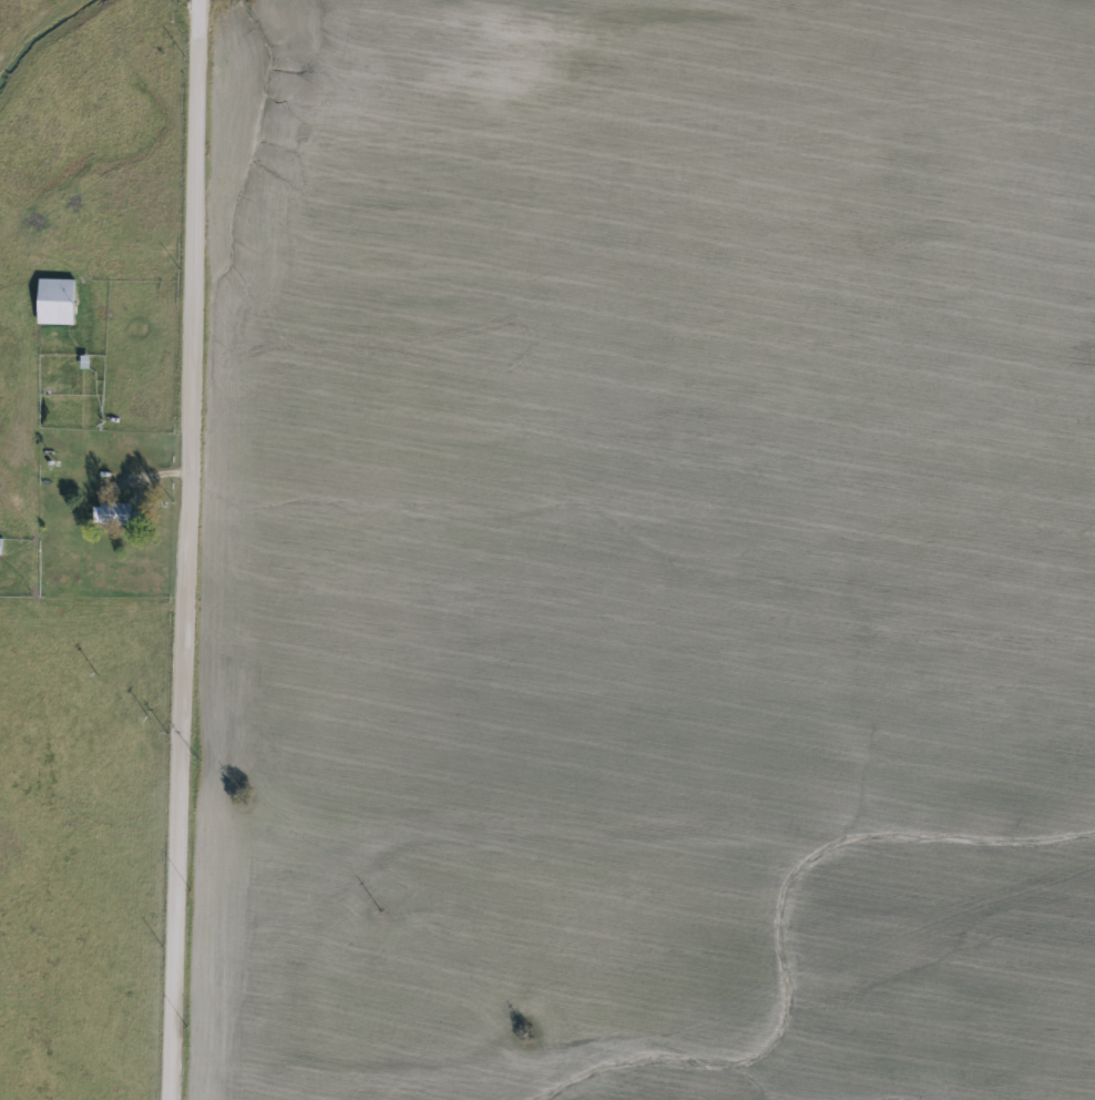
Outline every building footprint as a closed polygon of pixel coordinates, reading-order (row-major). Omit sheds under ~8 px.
[(75,279),(75,325),(38,325),(38,279),(75,279)] [(139,526),(94,526),(94,503),(139,503),(139,526)]
